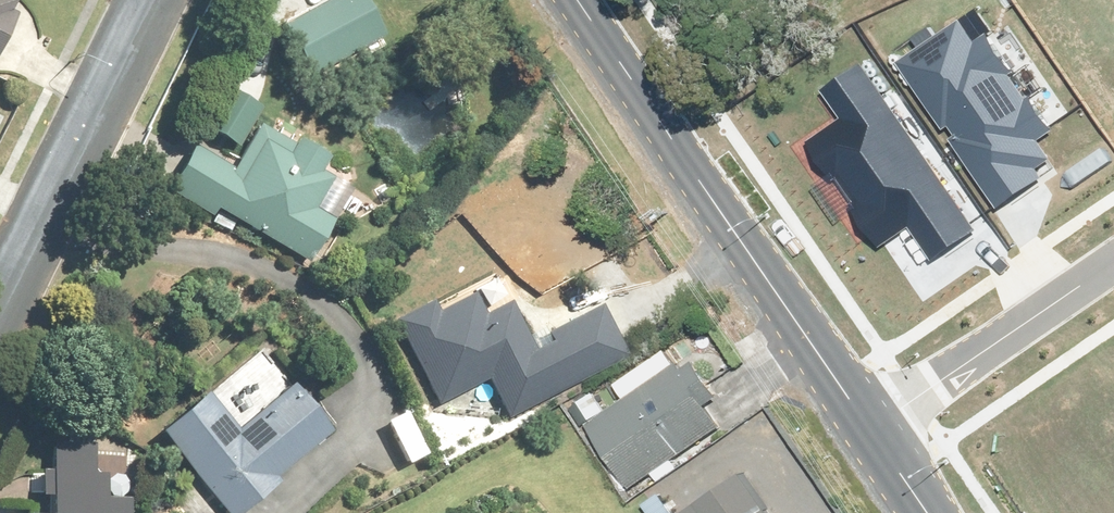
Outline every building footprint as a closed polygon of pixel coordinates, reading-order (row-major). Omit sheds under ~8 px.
[(20,16),(14,13),(19,2),(16,0),(0,0),(0,57),(20,16)] [(315,81),(391,41),(370,0),(334,0),(286,25),(315,81)] [(323,176),(333,156),(302,141),(298,148),(260,129),(238,171),(194,148),(171,192),(316,266),(338,222),(317,211),(333,181),(323,176)] [(633,357),(606,306),(548,336),(553,346),(538,354),(514,306),(491,318),(480,297),(441,318),(434,305),(399,323),(442,407),(492,381),(512,419),(633,357)] [(610,413),(598,395),(586,403),(598,421),(594,424),(636,488),(658,473),(662,480),(680,468),(676,461),(727,427),(712,405),(724,397),(702,363),(689,371),(675,349),(621,385),(631,399),(610,413)] [(334,431),(294,387),(243,432),(211,397),(164,438),(230,512),(251,512),(286,482),(282,478),(334,431)] [(428,452),(404,416),(386,427),(411,463),(428,452)] [(101,452),(58,451),(58,471),(44,470),(44,474),(33,474),(32,494),(47,494),(46,499),(56,499),(56,512),(134,512),(134,503),(127,503),(129,453),(101,452)] [(750,474),(692,512),(777,512),(750,474)]
